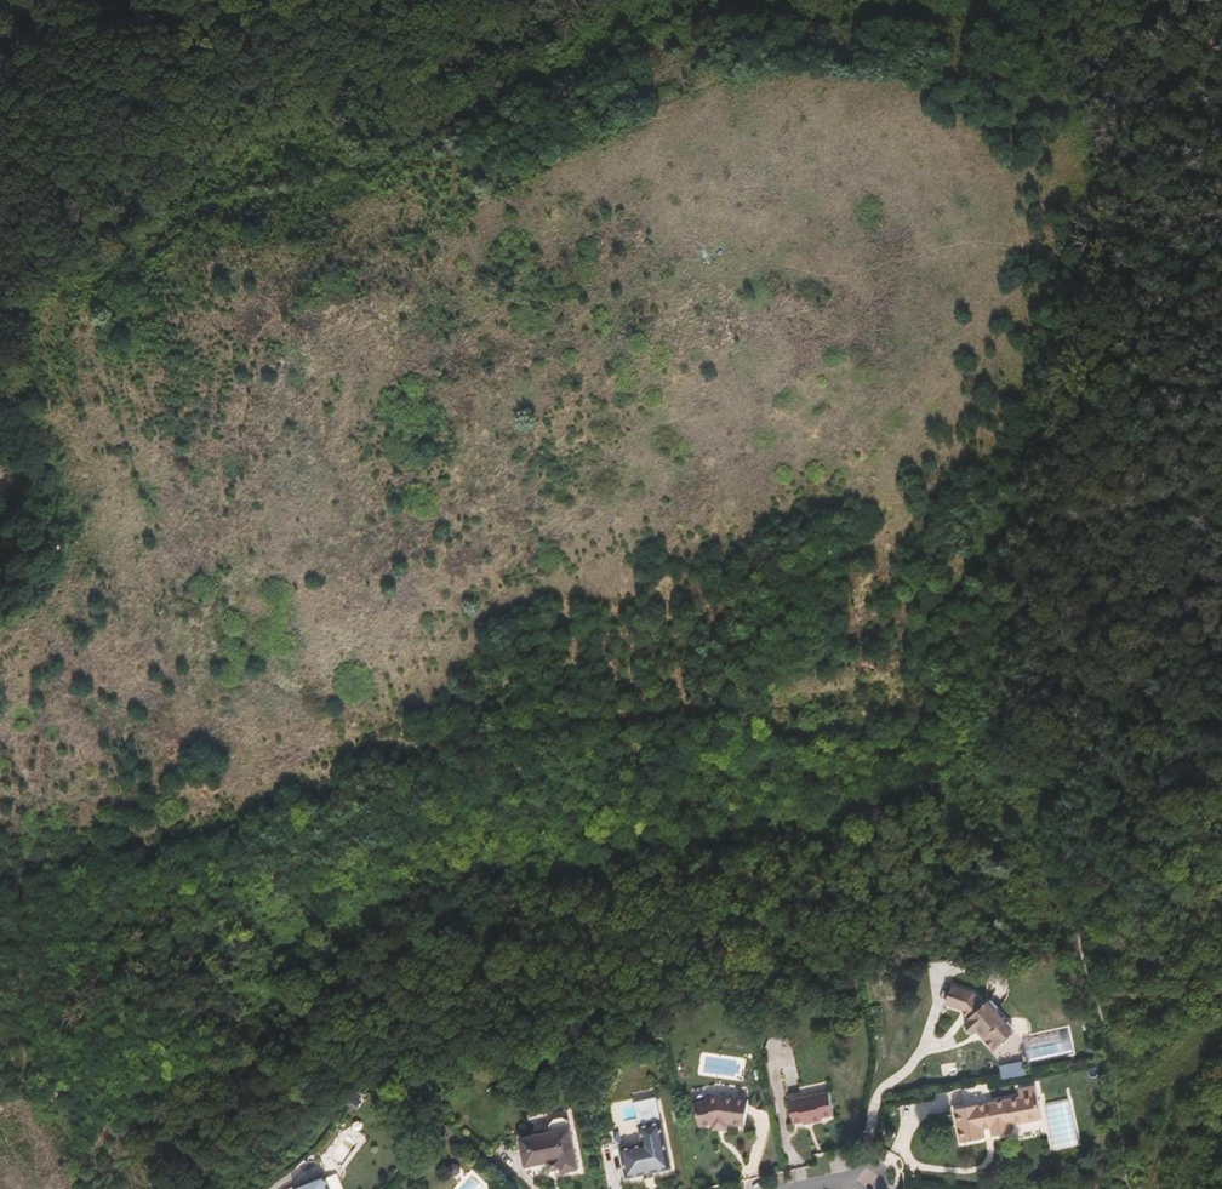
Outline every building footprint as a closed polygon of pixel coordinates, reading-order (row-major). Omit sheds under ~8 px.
[(1009,1034),(1000,1023),(1001,1022),(985,1003),(980,1008),(969,994),(947,987),(941,1006),(956,1011),(965,1021),(960,1026),(968,1036),(971,1033),(974,1031),(980,1039),(979,1042),(986,1051),(992,1049),(1009,1034)] [(980,1039),(974,1031),(971,1033),(979,1042),(980,1039)] [(1044,1118),(1037,1085),(1020,1088),(1022,1097),(989,1103),(965,1107),(957,1109),(963,1141),(987,1137),(985,1127),(985,1123),(993,1122),(993,1126),(995,1135),(1013,1131),(1012,1124),(1044,1118)] [(753,1119),(756,1094),(722,1091),(711,1093),(711,1097),(696,1100),(702,1124),(718,1120),(719,1121),(735,1120),(735,1118),(753,1119)] [(837,1126),(832,1103),(792,1111),(797,1135),(806,1133),(813,1131),(814,1134),(826,1132),(825,1128),(837,1126)] [(582,1170),(572,1121),(566,1117),(558,1118),(554,1124),(555,1132),(524,1137),(530,1165),(551,1161),(552,1164),(558,1163),(564,1162),(565,1168),(566,1172),(582,1170)] [(674,1166),(664,1119),(641,1124),(644,1141),(622,1145),(629,1175),(647,1172),(656,1170),(674,1166)] [(324,1168),(295,1183),(298,1188),(336,1188),(324,1168)]
